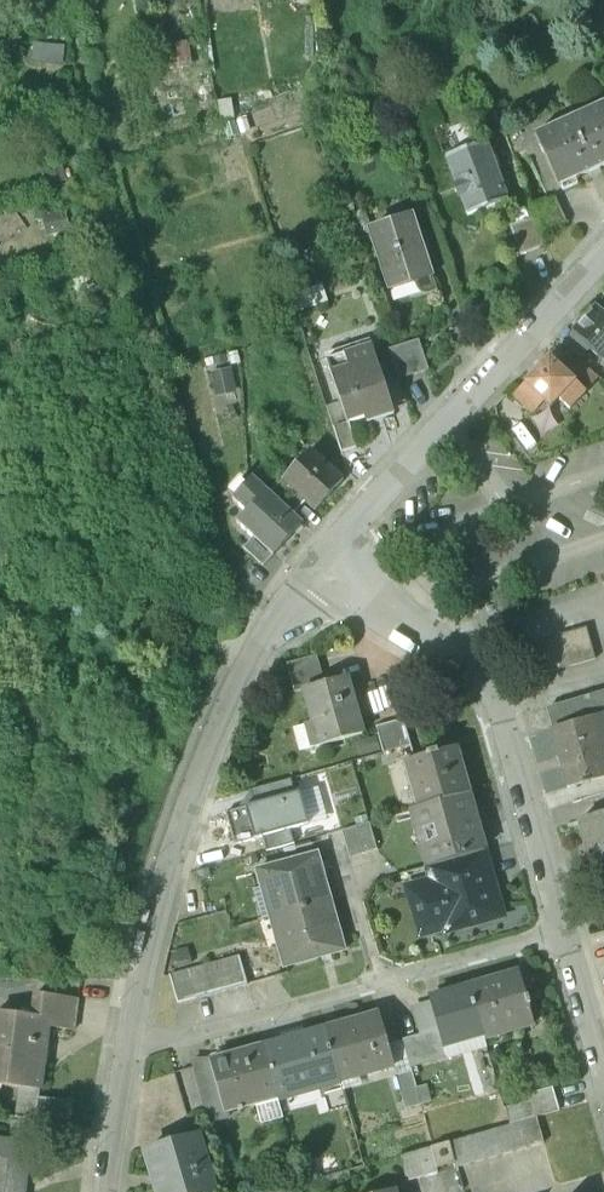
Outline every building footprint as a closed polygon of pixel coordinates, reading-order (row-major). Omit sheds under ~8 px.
[(35,45),(34,63),(64,64),(65,47),(35,45)] [(535,136),(559,188),(603,167),(603,105),(535,136)] [(487,143),(446,158),(456,187),(454,188),(458,199),(460,198),(468,218),(481,213),(483,218),(497,212),(496,207),(509,202),(487,143)] [(555,200),(533,212),(535,218),(542,237),(567,224),(555,200)] [(432,277),(412,217),(410,218),(410,219),(392,225),(392,224),(370,231),(389,291),(432,277)] [(535,218),(510,228),(521,257),(546,248),(542,237),(535,218)] [(596,308),(593,311),(591,309),(590,307),(583,314),(584,316),(585,316),(587,318),(572,333),(602,362),(603,360),(603,315),(596,308)] [(419,342),(389,352),(399,382),(429,372),(419,342)] [(372,348),(327,362),(348,424),(392,410),(372,348)] [(586,393),(549,358),(513,397),(533,415),(544,403),(551,409),(559,400),(570,410),(586,393)] [(213,372),(216,395),(235,393),(232,370),(213,372)] [(349,425),(333,430),(341,455),(357,450),(349,425)] [(310,451),(282,482),(305,503),(315,512),(343,481),(310,451)] [(270,494),(253,479),(233,501),(246,514),(237,524),(254,539),(273,557),(303,524),(294,516),(270,494)] [(305,503),(282,482),(270,494),(294,516),(305,503)] [(273,557),(254,539),(244,550),(263,568),(273,557)] [(586,628),(527,646),(536,677),(595,660),(586,628)] [(317,657),(287,665),(294,693),(304,690),(325,685),(317,657)] [(325,685),(304,690),(320,747),(363,735),(347,679),(325,685)] [(553,731),(595,719),(603,716),(603,691),(547,708),(553,731)] [(553,731),(561,757),(560,757),(563,769),(564,768),(570,788),(583,784),(583,786),(591,784),(590,783),(603,779),(603,751),(595,719),(553,731)] [(404,721),(376,728),(383,754),(411,746),(404,721)] [(427,757),(404,763),(418,810),(468,796),(455,749),(439,754),(438,752),(427,755),(427,757)] [(291,780),(250,792),(254,807),(295,795),(291,780)] [(254,807),(246,809),(255,841),(263,839),(291,831),(309,825),(300,794),(295,795),(254,807)] [(418,810),(411,812),(427,867),(484,851),(468,796),(418,810)] [(235,846),(255,841),(246,809),(226,815),(235,846)] [(577,821),(596,887),(603,885),(603,813),(577,821)] [(342,831),(350,857),(378,849),(370,823),(342,831)] [(291,831),(263,839),(267,852),(294,845),(291,831)] [(484,851),(427,867),(431,881),(422,884),(415,891),(413,900),(417,909),(425,914),(430,934),(463,924),(464,928),(503,917),(499,903),(497,900),(493,898),(491,895),(488,886),(488,882),(490,879),(491,875),(484,851)] [(317,854),(257,872),(263,893),(271,891),(278,916),(331,901),(317,854)] [(331,901),(278,916),(286,944),(278,946),(284,968),(344,950),(331,901)] [(172,953),(176,969),(193,965),(189,949),(172,953)] [(240,958),(205,968),(213,996),(248,986),(240,958)] [(205,968),(187,973),(196,1001),(213,996),(205,968)] [(187,973),(170,978),(178,1006),(196,1001),(187,973)] [(519,974),(470,988),(484,1035),(485,1039),(533,1024),(528,1005),(530,1004),(528,998),(526,998),(519,974)] [(470,988),(429,1000),(443,1046),(466,1040),(464,1034),(480,1029),(482,1035),(484,1035),(470,988)] [(0,1014),(0,1037),(1,1038),(0,1050),(0,1087),(20,1090),(40,1092),(48,1029),(52,998),(37,996),(34,1019),(0,1014)] [(78,1002),(52,998),(48,1029),(74,1033),(78,1002)] [(341,1084),(394,1068),(396,1068),(389,1045),(380,1013),(326,1029),(341,1084)] [(342,1086),(341,1084),(326,1029),(263,1047),(276,1094),(279,1103),(342,1086)] [(421,1035),(402,1041),(410,1069),(429,1063),(421,1035)] [(421,1104),(410,1069),(402,1041),(389,1045),(396,1068),(394,1068),(406,1109),(421,1104)] [(263,1047),(226,1058),(211,1062),(211,1063),(219,1093),(225,1114),(256,1104),(255,1100),(276,1094),(263,1047)] [(211,1063),(194,1067),(194,1069),(202,1098),(219,1093),(211,1063)] [(194,1069),(181,1073),(192,1114),(206,1110),(202,1098),(194,1069)] [(552,1089),(527,1096),(529,1103),(534,1119),(537,1118),(559,1112),(552,1089)] [(40,1092),(20,1090),(18,1119),(34,1120),(36,1120),(38,1101),(40,1092)] [(73,1104),(38,1101),(36,1120),(62,1122),(71,1123),(73,1104)] [(529,1103),(505,1109),(510,1126),(534,1119),(529,1103)] [(510,1126),(449,1143),(455,1164),(457,1169),(544,1144),(537,1118),(534,1119),(510,1126)] [(36,1120),(34,1120),(33,1141),(60,1144),(62,1122),(36,1120)] [(199,1138),(146,1154),(157,1191),(213,1191),(215,1191),(199,1138)] [(0,1141),(0,1191),(21,1191),(23,1180),(28,1180),(33,1145),(0,1141)] [(449,1143),(431,1148),(437,1169),(455,1164),(449,1143)] [(437,1169),(431,1148),(401,1157),(408,1181),(438,1172),(437,1169)]
